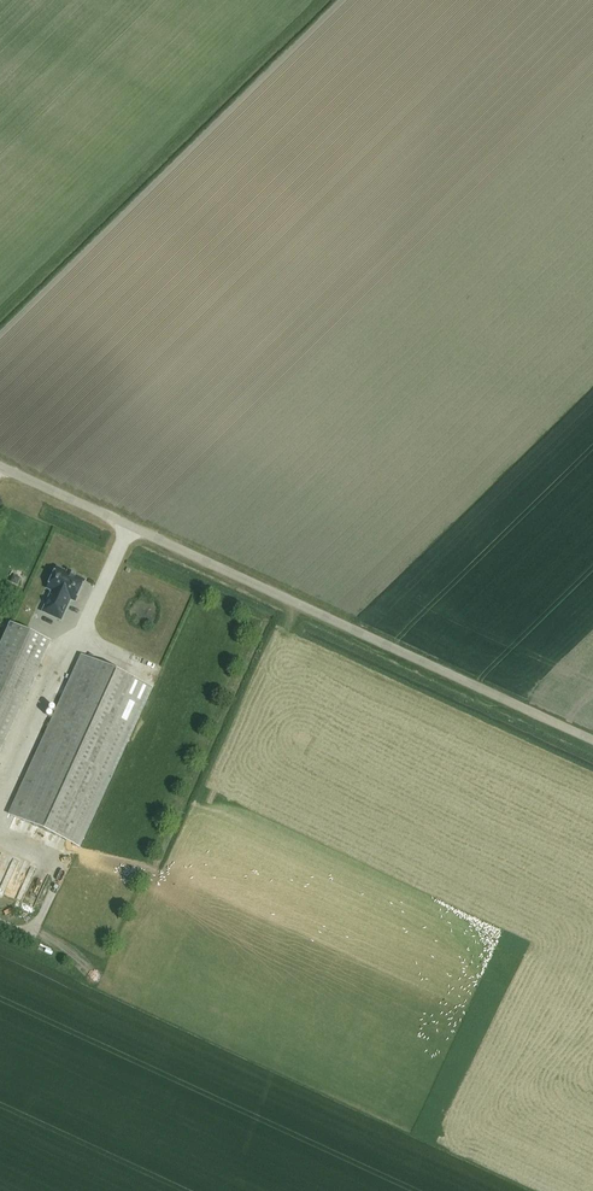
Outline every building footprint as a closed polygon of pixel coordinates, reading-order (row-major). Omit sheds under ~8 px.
[(68,573),(58,569),(48,589),(53,591),(43,612),(61,620),(71,599),(75,601),(84,581),(74,576),(75,575),(68,572),(68,573)] [(14,575),(11,582),(18,585),(21,579),(14,575)] [(51,642),(11,624),(0,648),(0,753),(51,642)] [(11,816),(26,823),(78,846),(132,728),(134,729),(153,688),(82,656),(61,702),(63,703),(11,816)] [(11,879),(5,893),(20,899),(23,892),(18,890),(21,884),(11,879)] [(22,901),(35,907),(39,896),(27,890),(22,901)]
